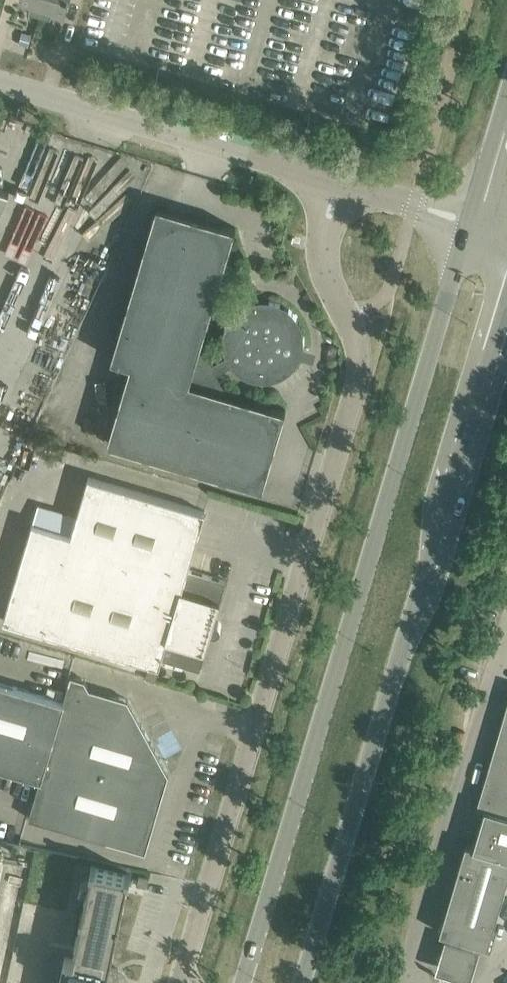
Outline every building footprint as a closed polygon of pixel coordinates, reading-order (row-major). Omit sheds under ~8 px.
[(43,0),(28,0),(32,1),(29,12),(39,15),(43,0)] [(69,0),(43,0),(39,15),(50,18),(53,7),(66,11),(69,0)] [(0,187),(0,212),(9,191),(0,187)] [(217,371),(231,364),(230,362),(229,360),(228,358),(227,356),(226,354),(212,361),(202,341),(236,226),(157,203),(112,357),(131,363),(108,440),(263,486),(286,408),(228,390),(217,371)] [(258,299),(249,301),(242,305),(236,310),(231,316),(227,323),(224,330),(223,338),(224,346),(226,354),(227,356),(228,358),(229,360),(230,362),(231,364),(237,370),(244,375),(252,378),(260,380),(268,380),(277,378),(284,375),(291,369),(297,363),(301,356),(304,346),(304,338),(303,329),(300,321),(296,314),(290,308),(283,303),(275,300),(266,299),(258,299)] [(89,475),(77,515),(72,533),(33,521),(4,619),(160,665),(162,657),(200,668),(212,629),(214,630),(216,630),(217,630),(219,629),(220,628),(221,627),(221,626),(221,624),(221,622),(220,621),(219,620),(217,619),(215,618),(227,579),(189,568),(206,510),(89,475)] [(149,665),(146,675),(156,678),(159,668),(149,665)] [(71,674),(69,681),(64,699),(0,680),(0,766),(41,778),(29,816),(107,839),(146,850),(168,773),(128,698),(89,687),(85,678),(71,674)] [(506,881),(506,705),(477,806),(485,808),(474,845),(466,842),(440,931),(444,932),(479,943),(488,945),(506,881)] [(92,868),(88,889),(86,888),(86,890),(88,890),(83,911),(82,910),(81,915),(82,915),(78,936),(76,935),(76,937),(78,937),(73,957),(65,956),(59,982),(115,982),(118,967),(110,965),(119,923),(121,923),(121,919),(120,918),(129,876),(131,876),(131,872),(127,871),(126,872),(96,866),(96,864),(92,863),(91,868),(92,868)] [(147,886),(150,876),(139,873),(137,883),(147,886)] [(479,943),(444,932),(435,961),(470,972),(479,943)]
